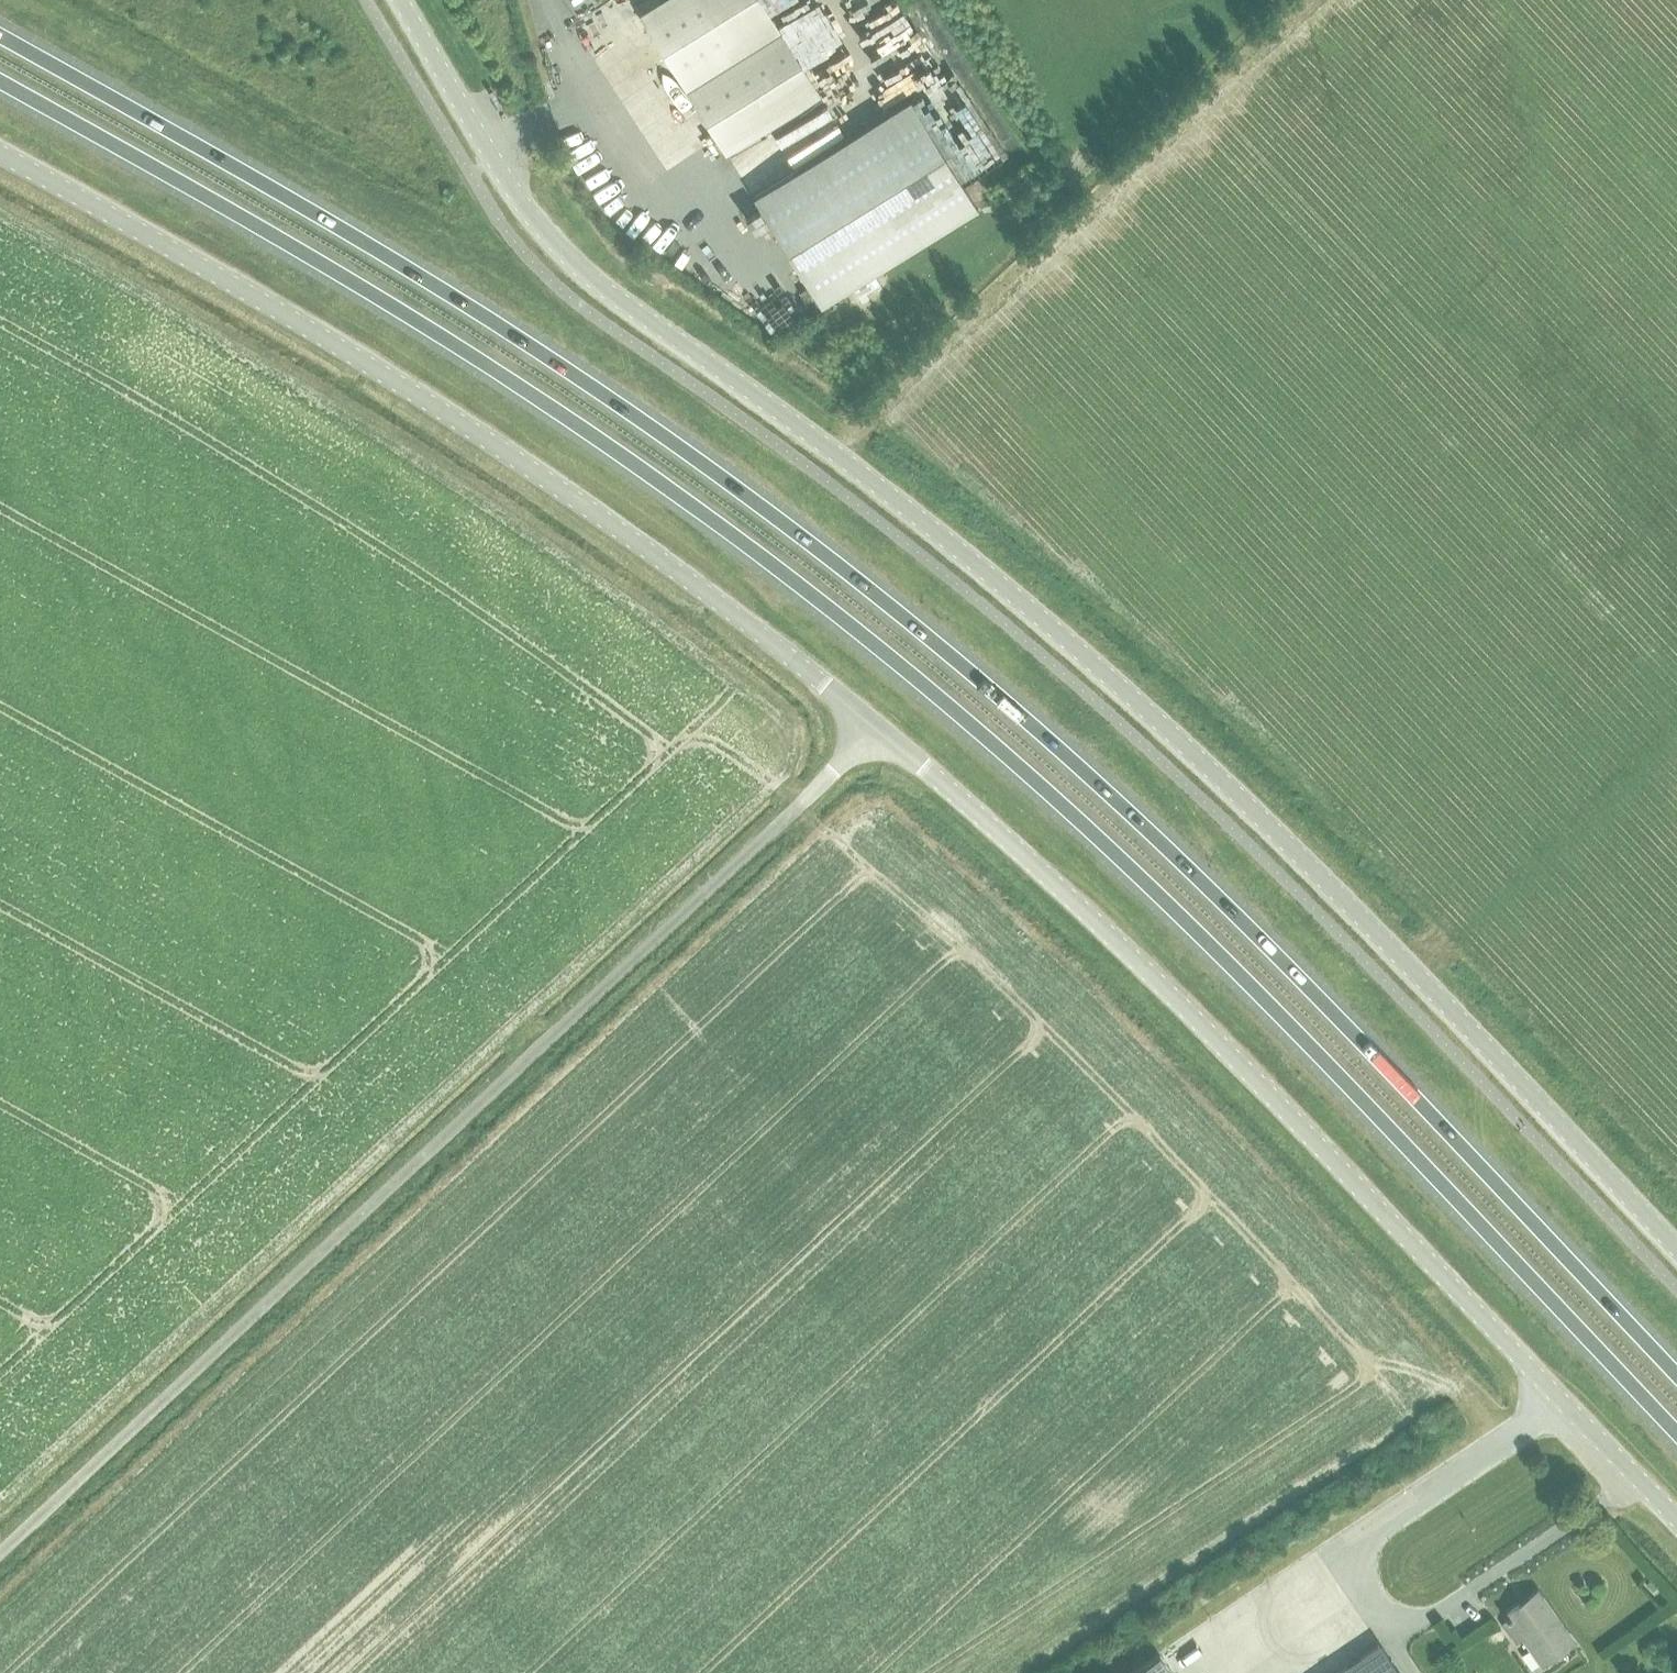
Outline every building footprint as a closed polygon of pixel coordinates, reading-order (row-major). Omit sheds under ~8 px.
[(639,14),(725,153),(819,95),(760,0),(661,0),(639,14)] [(976,208),(909,100),(752,197),(819,305),(976,208)] [(1573,1641),(1537,1591),(1507,1612),(1511,1618),(1503,1623),(1516,1641),(1523,1636),(1542,1663),(1573,1641)] [(1336,1672),(1398,1672),(1378,1644),(1336,1672)] [(1160,1653),(1131,1672),(1173,1672),(1160,1653)]
